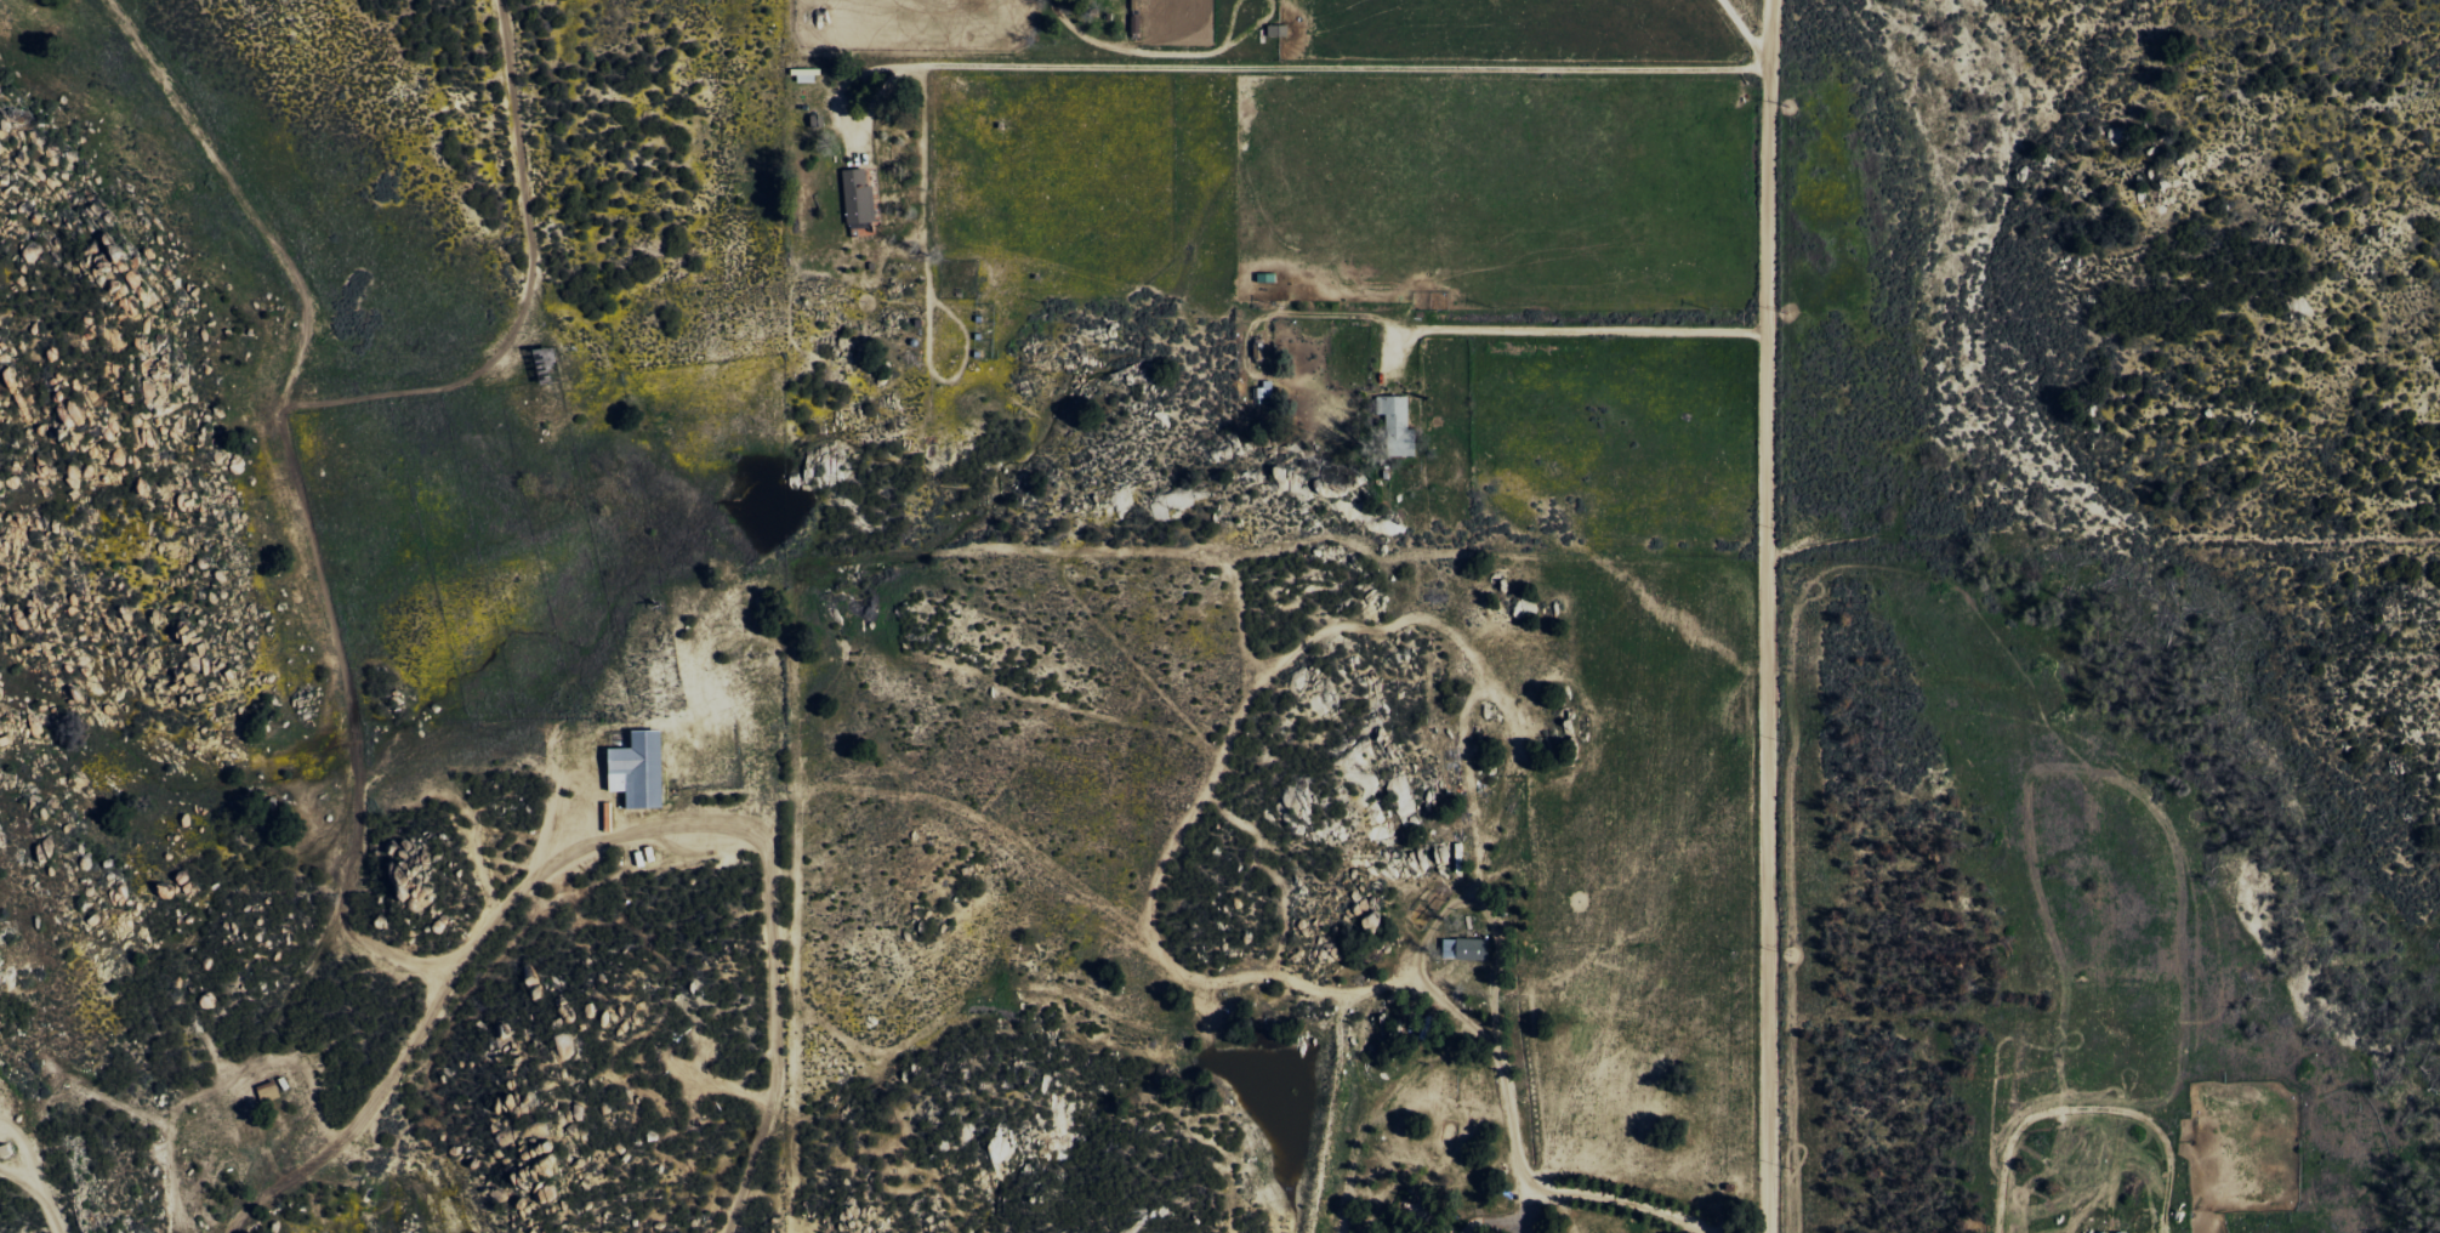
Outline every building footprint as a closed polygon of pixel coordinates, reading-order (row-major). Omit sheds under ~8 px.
[(819,82),(819,69),(797,69),(797,82),(819,82)] [(850,225),(878,222),(874,185),(869,186),(867,168),(844,171),(850,225)] [(1257,388),(1258,406),(1276,406),(1275,381),(1265,381),(1265,387),(1257,388)] [(1409,396),(1378,396),(1379,414),(1386,414),(1387,433),(1410,432),(1409,396)] [(666,729),(636,729),(636,746),(612,747),(613,790),(629,790),(630,807),(667,806),(666,729)] [(1493,938),(1447,937),(1446,957),(1492,959),(1493,938)]
